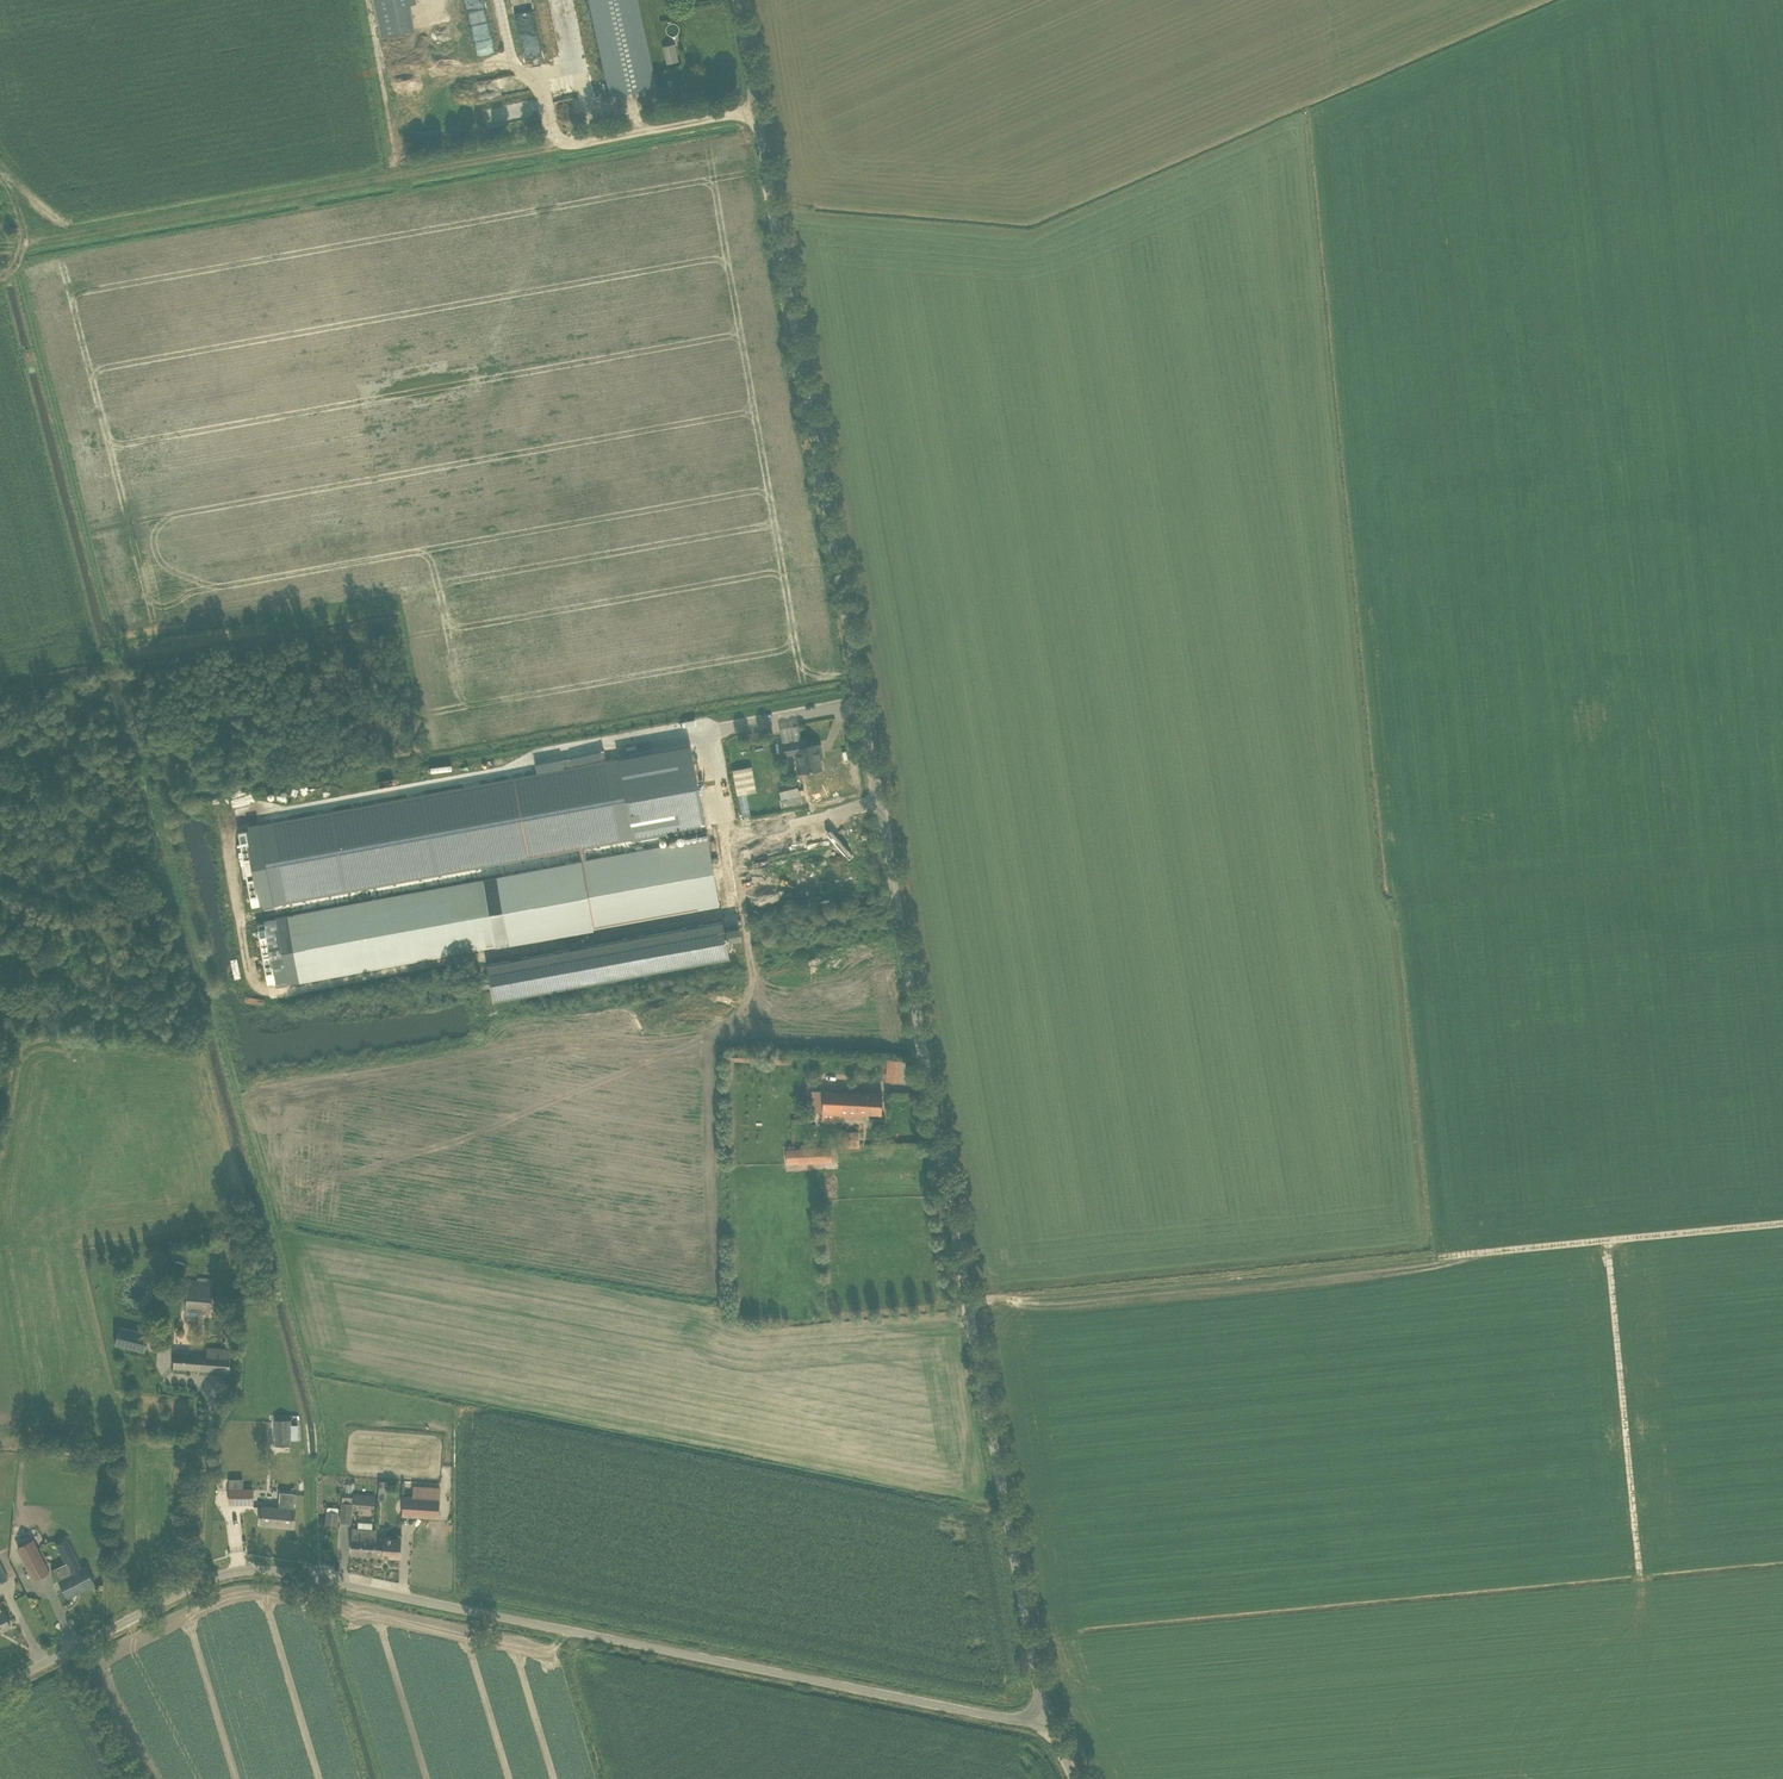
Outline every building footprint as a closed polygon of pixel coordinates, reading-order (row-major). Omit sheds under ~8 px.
[(415,29),(409,4),(416,3),(416,0),(374,0),(382,36),(415,29)] [(611,96),(656,87),(637,0),(590,0),(611,96)] [(679,61),(675,43),(663,46),(667,64),(679,61)] [(487,128),(502,124),(498,107),(482,111),(487,128)] [(783,743),(786,755),(794,753),(798,773),(822,768),(819,753),(822,752),(821,743),(807,746),(805,739),(783,743)] [(562,759),(564,769),(241,826),(255,907),(697,828),(683,748),(573,768),(571,757),(562,759)] [(733,769),(737,794),(757,791),(752,766),(733,769)] [(585,861),(581,862),(275,918),(257,921),(269,987),(287,983),(287,984),(719,905),(708,839),(585,861)] [(775,909),(795,906),(794,897),(774,900),(775,909)] [(487,964),(493,999),(729,956),(722,921),(487,964)] [(725,928),(726,940),(740,939),(739,927),(725,928)] [(885,1081),(898,1081),(899,1059),(886,1059),(885,1081)] [(864,1119),(864,1113),(881,1114),(882,1093),(871,1092),(871,1093),(814,1090),(812,1112),(822,1112),(822,1119),(840,1120),(840,1118),(864,1119)] [(842,1146),(857,1146),(857,1132),(841,1132),(842,1146)] [(787,1162),(793,1162),(832,1160),(831,1147),(795,1148),(795,1145),(786,1145),(786,1149),(787,1162)] [(211,1311),(213,1284),(188,1282),(186,1309),(211,1311)] [(119,1325),(114,1344),(145,1352),(149,1333),(119,1325)] [(207,1354),(175,1352),(174,1367),(230,1371),(231,1349),(208,1347),(207,1354)] [(290,1423),(290,1418),(275,1419),(275,1445),(291,1445),(291,1439),(290,1423)] [(243,1477),(229,1477),(229,1503),(253,1503),(253,1489),(243,1489),(243,1477)] [(295,1509),(296,1493),(280,1491),(279,1507),(262,1506),(260,1524),(294,1527),(295,1509)] [(353,1494),(353,1506),(374,1507),(375,1496),(353,1494)] [(439,1497),(413,1496),(404,1495),(403,1513),(438,1516),(439,1497)] [(352,1497),(342,1497),(340,1521),(351,1522),(352,1497)] [(338,1512),(327,1511),(326,1511),(326,1524),(338,1524),(339,1512),(338,1512)] [(352,1554),(374,1555),(375,1546),(375,1537),(375,1538),(376,1530),(354,1528),(353,1536),(352,1554)] [(384,1538),(375,1538),(375,1537),(375,1546),(374,1555),(400,1557),(401,1538),(384,1537),(384,1538)] [(86,1566),(82,1568),(66,1538),(57,1543),(72,1573),(59,1580),(68,1597),(95,1584),(86,1566)] [(48,1571),(31,1539),(23,1543),(17,1546),(34,1578),(48,1571)] [(0,1605),(0,1632),(11,1627),(0,1605)]
